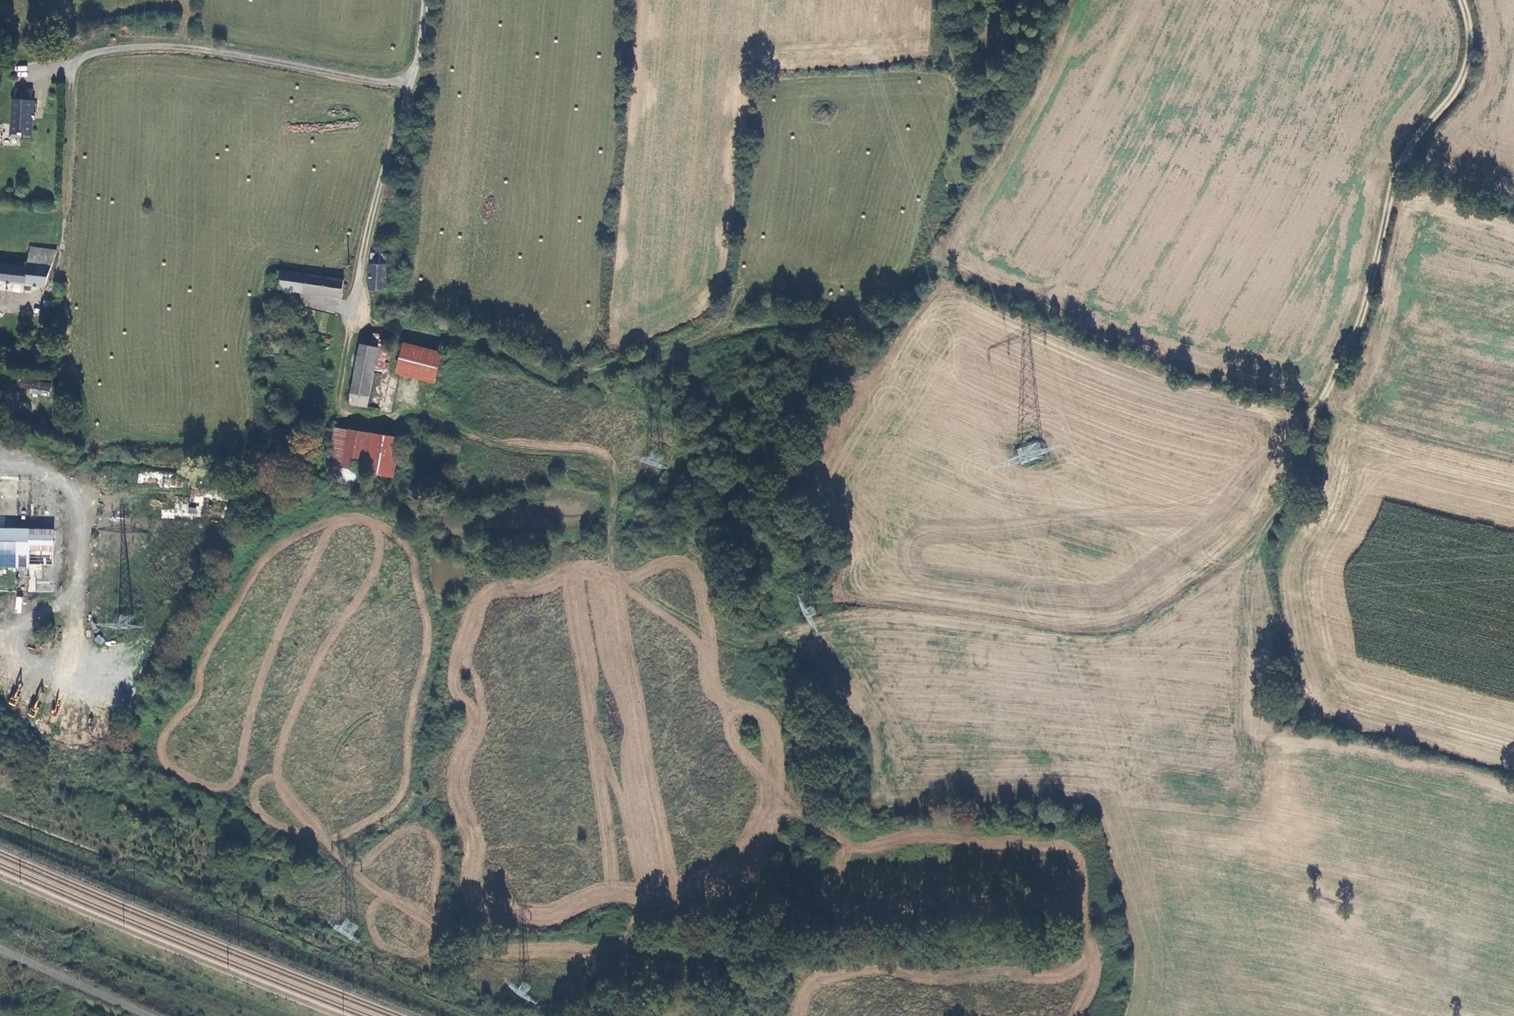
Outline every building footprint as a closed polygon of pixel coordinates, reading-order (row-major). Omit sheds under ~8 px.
[(34,102),(12,101),(10,138),(21,139),(21,136),(31,137),(32,121),(33,114),(34,102)] [(55,253),(29,250),(27,267),(0,265),(0,282),(43,287),(55,253)] [(377,263),(375,289),(390,291),(393,265),(377,263)] [(277,289),(340,300),(343,282),(274,270),(265,322),(272,323),(277,289)] [(57,303),(44,302),(42,318),(55,319),(57,303)] [(370,343),(361,341),(349,400),(366,405),(373,370),(379,345),(380,339),(372,337),(370,343)] [(381,372),(386,346),(379,345),(373,370),(381,372)] [(438,381),(445,352),(408,345),(402,373),(438,381)] [(388,373),(393,347),(386,346),(381,372),(388,373)] [(20,379),(19,387),(31,388),(30,394),(50,395),(51,382),(20,379)] [(336,424),(328,472),(341,475),(340,482),(359,485),(370,430),(336,424)] [(396,473),(403,435),(370,430),(359,485),(367,487),(370,469),(396,473)] [(137,483),(175,487),(176,475),(138,471),(137,483)] [(181,496),(180,500),(200,504),(200,500),(181,496)] [(0,528),(0,565),(28,566),(28,563),(51,563),(53,529),(0,528)]
